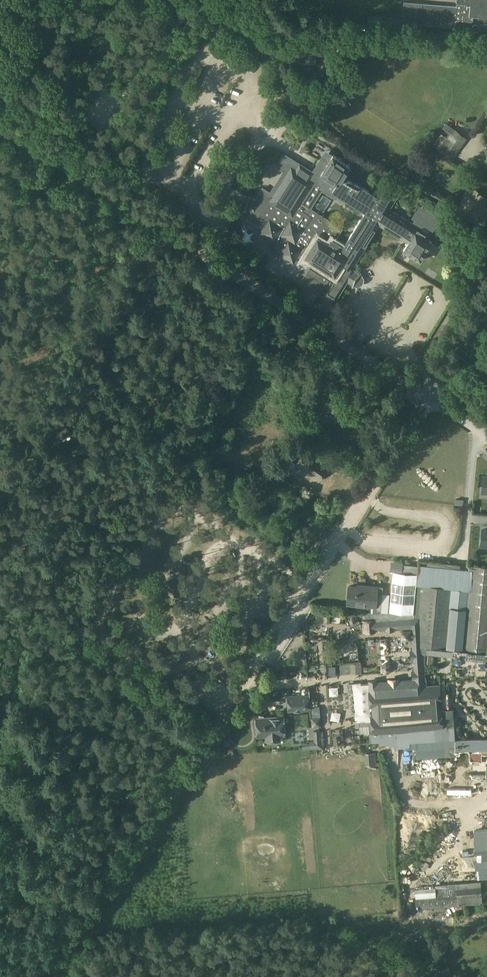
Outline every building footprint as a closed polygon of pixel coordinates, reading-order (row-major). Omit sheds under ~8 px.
[(457,6),(404,2),(402,22),(456,27),(456,20),(479,22),(478,29),(486,29),(486,0),(457,0),(457,6)] [(467,139),(454,129),(453,130),(448,127),(446,129),(444,128),(432,145),(438,149),(436,152),(449,162),(467,139)] [(273,195),(262,188),(254,201),(257,203),(248,218),(260,226),(261,224),(264,226),(260,233),(274,242),(270,249),(278,255),(279,254),(294,263),(300,253),(305,256),(305,257),(314,262),(303,280),(335,301),(347,281),(353,283),(354,282),(358,285),(362,279),(357,276),(358,275),(354,270),(355,268),(353,266),(376,230),(374,228),(377,223),(420,250),(430,236),(389,208),(395,199),(378,188),(374,195),(342,175),(348,165),(333,155),(331,158),(332,159),(329,164),(328,163),(316,182),(309,178),(313,172),(284,154),(276,166),(287,173),(273,195)] [(422,193),(437,202),(441,196),(442,195),(427,185),(424,183),(420,190),(423,192),(422,193)] [(60,414),(55,418),(60,426),(66,422),(60,414)] [(319,480),(328,464),(305,450),(295,465),(319,480)] [(469,563),(466,590),(460,650),(466,651),(465,660),(485,661),(485,653),(486,653),(486,565),(469,563)] [(428,574),(430,581),(441,578),(438,570),(428,574)] [(375,606),(377,586),(358,584),(358,586),(349,585),(347,603),(375,606)] [(466,590),(422,585),(418,618),(416,646),(422,647),(460,650),(466,590)] [(424,685),(422,647),(416,646),(418,618),(373,621),(373,619),(363,620),(364,632),(374,631),(374,630),(385,629),(385,631),(395,630),(394,628),(401,628),(401,641),(412,640),(413,650),(410,651),(410,659),(413,659),(414,671),(411,671),(412,679),(415,679),(415,685),(424,685)] [(371,716),(372,732),(442,726),(439,686),(369,691),(370,707),(372,707),(373,716),(371,716)] [(293,696),(288,696),(289,710),(293,710),(295,711),(300,711),(303,708),(308,708),(308,695),(302,695),(301,696),(294,696),(293,696)] [(267,740),(280,739),(280,734),(284,734),(283,716),(265,717),(263,716),(260,716),(258,718),(257,718),(257,720),(255,722),(255,726),(257,728),(258,736),(266,735),(267,740)]
